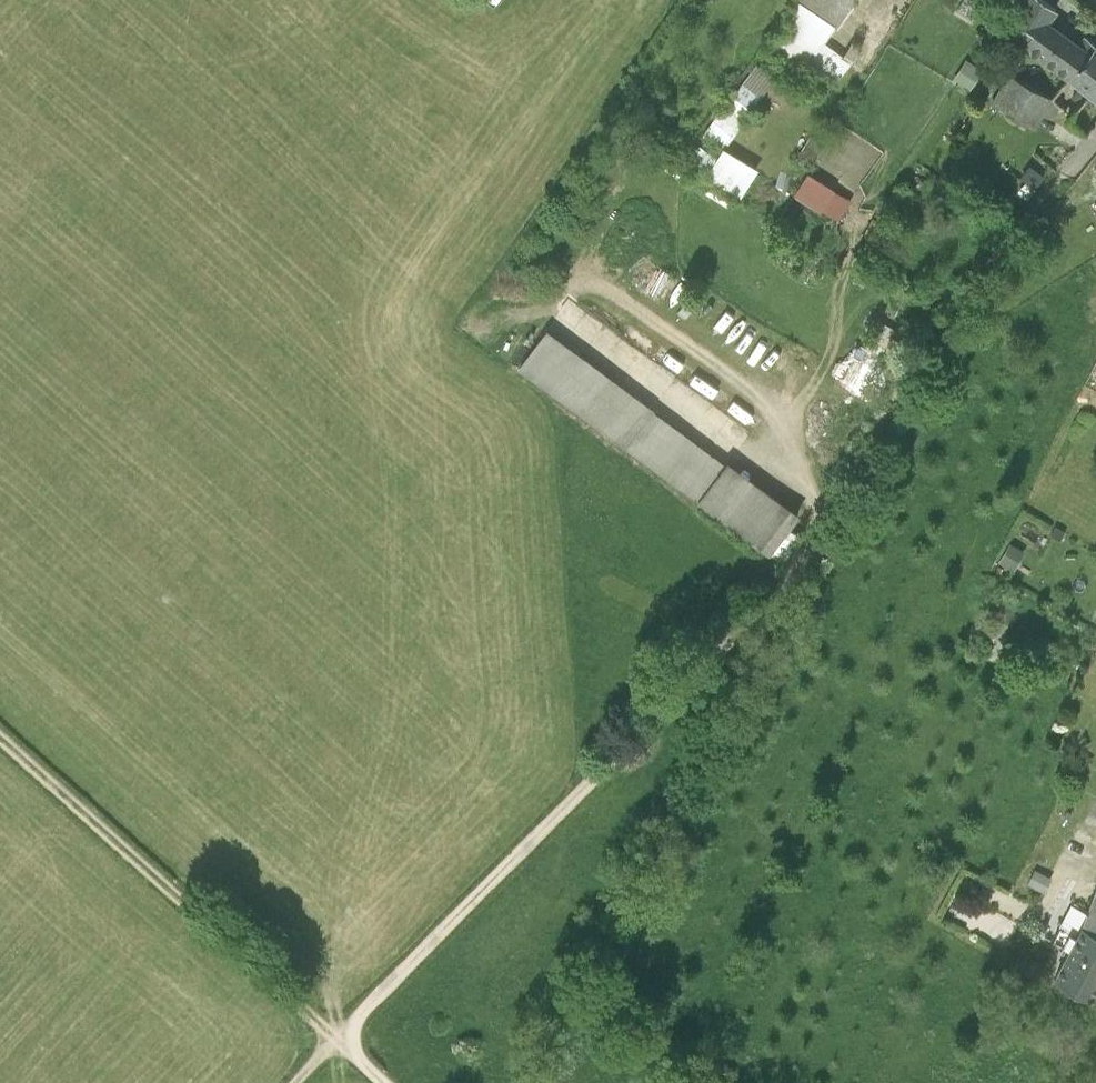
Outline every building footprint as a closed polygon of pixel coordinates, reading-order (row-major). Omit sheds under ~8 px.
[(764,51),(803,78),(811,67),(825,46),(857,0),(799,0),(764,51)] [(1030,50),(1050,22),(1058,11),(1042,0),(1025,0),(1003,31),(1030,50)] [(1090,52),(1050,22),(1030,50),(1069,80),(1090,52)] [(843,58),(825,46),(811,67),(837,85),(861,51),(852,45),(843,58)] [(1069,80),(1095,100),(1095,48),(1095,47),(1090,52),(1069,80)] [(983,70),(967,60),(955,79),(971,89),(983,70)] [(773,81),(754,68),(705,140),(723,152),(724,153),(773,81)] [(1054,98),(1009,74),(993,102),(1035,127),(1044,114),(1057,119),(1064,109),(1054,98)] [(723,152),(705,140),(690,164),(708,175),(723,152)] [(823,148),(812,141),(797,163),(807,170),(811,172),(825,150),(823,148)] [(724,153),(723,152),(708,175),(706,178),(739,199),(755,172),(724,153)] [(807,170),(797,163),(793,161),(773,195),(787,203),(807,170)] [(850,202),(809,177),(796,199),(836,224),(850,202)] [(860,387),(879,345),(852,333),(833,375),(860,387)] [(716,458),(545,334),(518,371),(689,495),(716,458)] [(795,512),(726,465),(699,504),(767,551),(795,512)] [(1052,877),(1037,869),(1030,883),(1045,891),(1052,877)] [(1057,976),(1093,996),(1095,991),(1095,893),(1057,976)]
